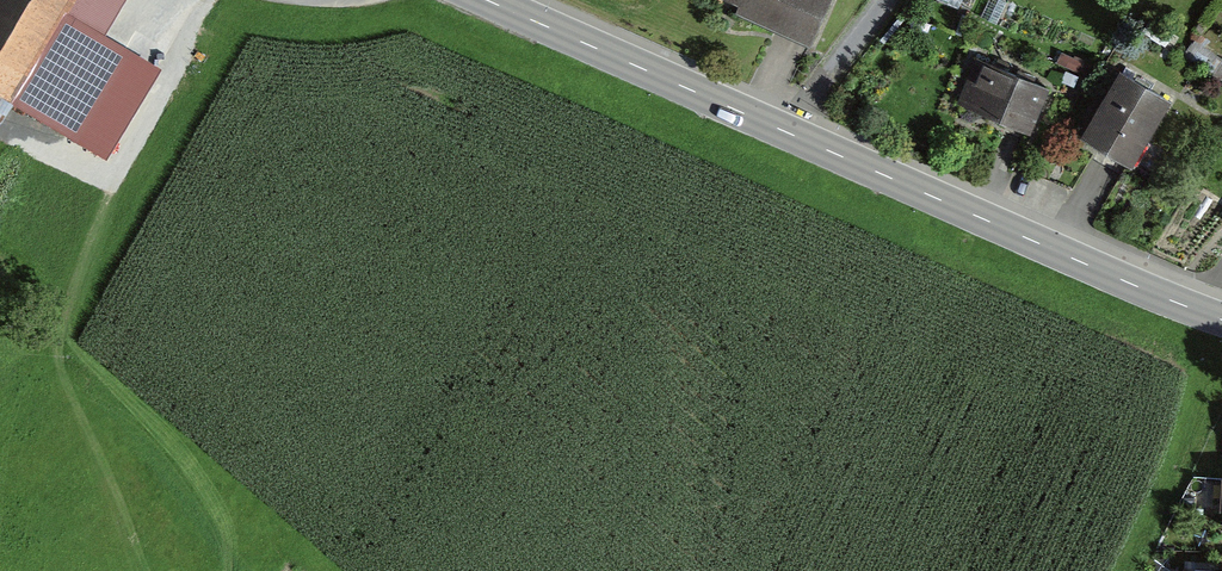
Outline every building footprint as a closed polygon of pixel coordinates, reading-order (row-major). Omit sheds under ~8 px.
[(2,123),(16,101),(107,159),(160,72),(103,36),(125,0),(0,0),(0,122),(2,123)] [(717,9),(812,46),(830,0),(721,0),(717,9)] [(1052,85),(979,58),(964,97),(1038,125),(1052,85)] [(1138,157),(1171,94),(1125,69),(1091,132),(1138,157)]
